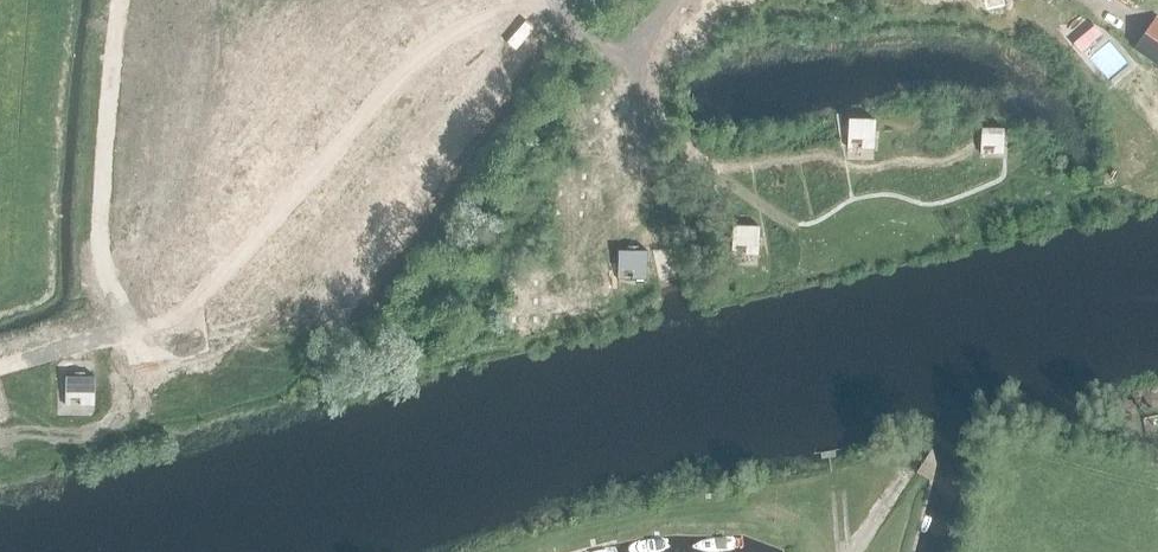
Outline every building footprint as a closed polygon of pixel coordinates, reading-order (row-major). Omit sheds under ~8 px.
[(1150,60),(1157,65),(1157,48),(1150,60)] [(847,122),(847,141),(851,141),(861,141),(863,142),(863,147),(873,147),(874,123),(847,122)] [(981,131),(980,148),(995,148),(995,153),(1002,153),(1003,131),(981,131)] [(731,229),(731,248),(735,248),(745,248),(747,248),(747,254),(757,254),(758,229),(731,229)] [(617,250),(617,269),(620,269),(631,269),(633,269),(633,275),(645,275),(646,251),(636,250),(626,250),(617,250)] [(94,376),(84,376),(75,376),(65,376),(65,395),(69,395),(79,395),(82,395),(81,401),(93,401),(94,376)]
